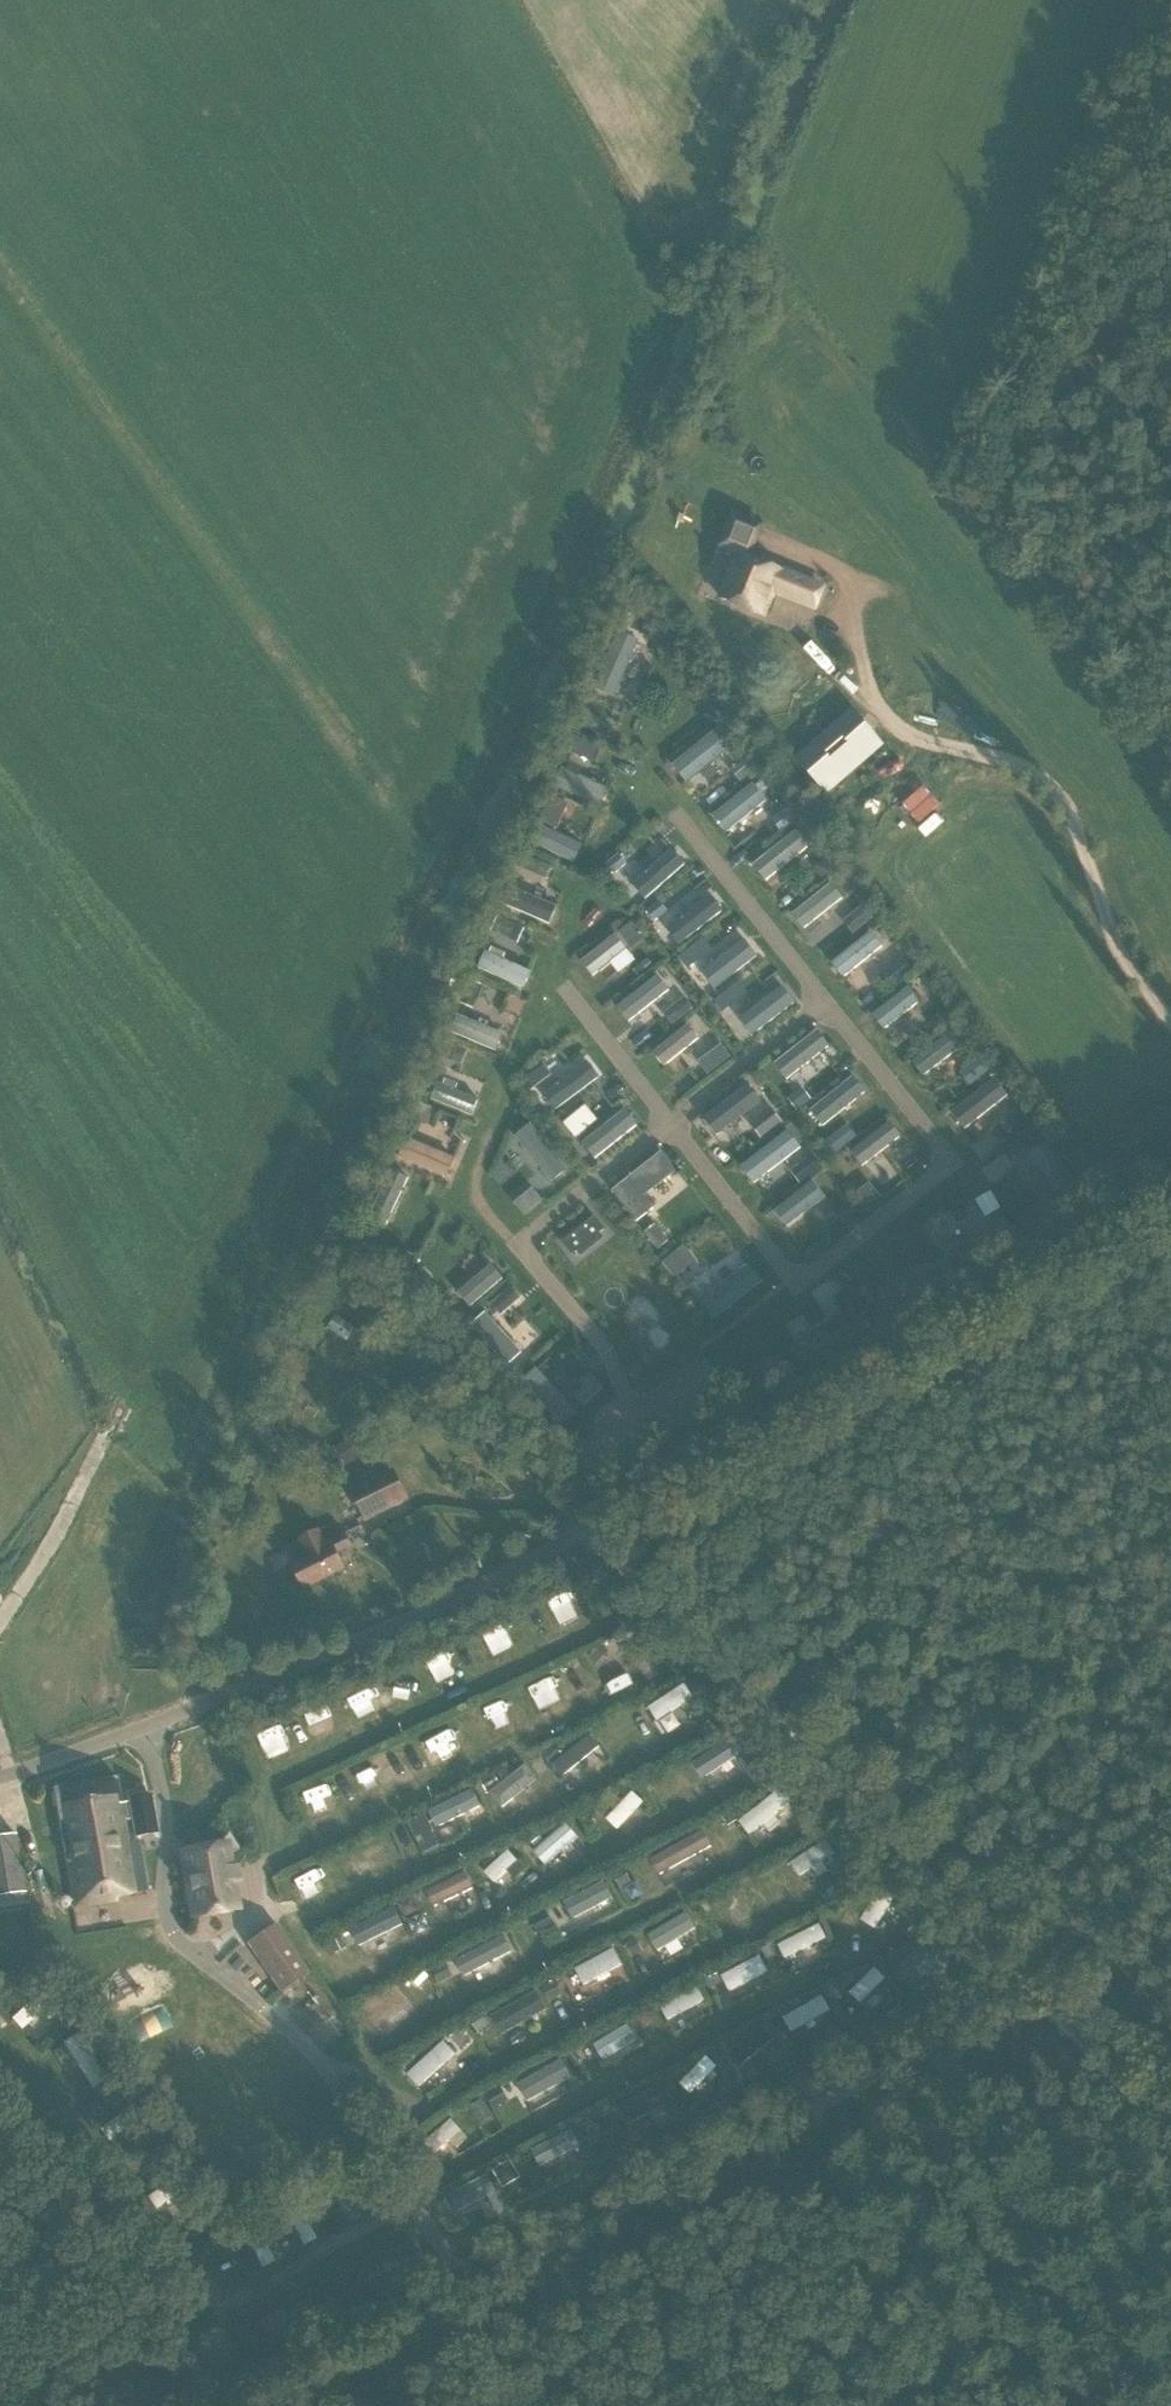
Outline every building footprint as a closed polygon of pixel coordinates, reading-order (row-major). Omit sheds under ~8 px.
[(665,482),(682,486),(685,469),(669,466),(665,482)] [(752,560),(766,525),(733,513),(717,550),(734,557),(718,598),(736,605),(744,608),(764,616),(774,591),(815,608),(823,589),(792,576),(791,578),(781,574),(782,572),(753,561),(752,560)] [(599,693),(626,699),(640,635),(613,629),(599,693)] [(835,663),(824,673),(851,703),(861,693),(835,663)] [(797,759),(827,794),(882,745),(852,711),(797,759)] [(685,776),(734,754),(723,730),(674,752),(685,776)] [(564,753),(560,760),(570,766),(562,782),(602,803),(614,779),(564,753)] [(755,780),(712,811),(739,850),(775,825),(780,833),(791,825),(775,802),(772,804),(755,780)] [(551,827),(543,847),(578,861),(586,841),(551,827)] [(1060,853),(1070,844),(1056,829),(1046,838),(1060,853)] [(764,884),(813,856),(800,833),(751,861),(764,884)] [(831,883),(792,919),(809,939),(849,903),(831,883)] [(515,884),(506,909),(552,925),(561,901),(515,884)] [(503,917),(495,933),(512,942),(521,926),(503,917)] [(590,976),(647,947),(636,925),(579,955),(590,976)] [(845,987),(890,956),(874,933),(830,964),(845,987)] [(477,968),(523,991),(535,968),(488,945),(477,968)] [(912,991),(871,1016),(885,1039),(926,1013),(912,991)] [(724,1007),(742,1030),(759,1017),(741,994),(724,1007)] [(508,1026),(460,1008),(450,1036),(497,1054),(508,1026)] [(693,1030),(686,1022),(651,1055),(670,1076),(692,1056),(712,1078),(734,1058),(701,1022),(693,1030)] [(929,1090),(969,1052),(950,1032),(910,1069),(929,1090)] [(544,1064),(526,1079),(536,1092),(555,1077),(544,1064)] [(972,1096),(993,1079),(982,1066),(961,1083),(972,1096)] [(443,1072),(431,1103),(472,1120),(484,1088),(443,1072)] [(953,1122),(972,1142),(1016,1102),(996,1082),(953,1122)] [(749,1087),(703,1124),(720,1144),(765,1108),(749,1087)] [(766,1148),(788,1132),(771,1109),(749,1125),(766,1148)] [(401,1156),(447,1179),(458,1158),(412,1135),(401,1156)] [(774,1216),(790,1240),(832,1211),(816,1188),(774,1216)] [(575,1265),(610,1245),(598,1223),(562,1244),(575,1265)] [(334,1449),(345,1466),(362,1456),(352,1439),(334,1449)] [(351,1491),(366,1523),(410,1502),(394,1470),(351,1491)] [(286,1548),(294,1566),(305,1589),(344,1570),(336,1553),(351,1546),(345,1534),(325,1543),(320,1532),(301,1541),(286,1548)] [(628,1682),(646,1667),(632,1649),(613,1663),(628,1682)] [(404,1671),(411,1698),(436,1692),(429,1664),(404,1671)] [(660,1731),(700,1710),(689,1689),(649,1710),(660,1731)] [(341,1701),(326,1708),(340,1736),(355,1728),(341,1701)] [(288,1720),(295,1739),(316,1731),(309,1712),(288,1720)] [(284,1734),(260,1739),(263,1756),(287,1751),(284,1734)] [(433,1736),(417,1742),(427,1770),(442,1765),(433,1736)] [(551,1767),(564,1786),(606,1759),(593,1740),(551,1767)] [(734,1775),(752,1755),(735,1741),(706,1775),(724,1790),(736,1776),(734,1775)] [(504,1807),(537,1782),(526,1767),(493,1793),(504,1807)] [(116,1778),(55,1789),(75,1908),(117,1901),(117,1896),(145,1891),(137,1840),(127,1842),(123,1815),(130,1814),(134,1836),(156,1832),(149,1794),(127,1798),(129,1805),(121,1807),(116,1778)] [(427,1813),(442,1840),(488,1815),(473,1788),(427,1813)] [(607,1829),(622,1843),(649,1813),(634,1799),(607,1829)] [(755,1853),(798,1822),(783,1802),(740,1833),(755,1853)] [(429,1818),(412,1825),(420,1845),(437,1838),(429,1818)] [(547,1876),(582,1847),(568,1830),(533,1859),(547,1876)] [(0,1838),(0,1910),(24,1906),(22,1893),(25,1893),(16,1835),(0,1838)] [(667,1890),(718,1863),(707,1840),(655,1867),(667,1890)] [(427,1862),(441,1857),(436,1841),(421,1847),(427,1862)] [(192,1918),(240,1909),(228,1843),(180,1851),(192,1918)] [(807,1902),(841,1878),(827,1856),(792,1880),(807,1902)] [(498,1897),(525,1874),(511,1858),(484,1881),(498,1897)] [(637,1883),(623,1887),(633,1916),(647,1912),(637,1883)] [(587,1937),(617,1905),(602,1891),(572,1923),(587,1937)] [(756,1933),(769,1923),(746,1896),(715,1922),(729,1939),(748,1923),(756,1933)] [(360,1941),(372,1959),(409,1935),(397,1917),(360,1941)] [(281,1990),(309,1971),(276,1923),(248,1942),(281,1990)] [(703,1950),(689,1927),(648,1951),(662,1974),(703,1950)] [(788,1979),(831,1957),(822,1941),(779,1963),(788,1979)] [(618,1964),(575,1983),(586,2008),(629,1988),(618,1964)] [(448,1975),(415,2011),(432,2026),(465,1990),(448,1975)] [(763,1975),(715,1996),(725,2019),(773,1998),(763,1975)] [(851,2013),(864,2027),(892,2004),(879,1989),(851,2013)] [(139,1992),(119,1998),(125,2018),(145,2012),(139,1992)] [(399,2005),(370,2031),(385,2048),(414,2021),(399,2005)] [(661,2028),(674,2050),(711,2028),(698,2006),(661,2028)] [(496,2031),(505,2055),(551,2036),(541,2012),(496,2031)] [(798,2058),(834,2029),(821,2013),(785,2042),(798,2058)] [(606,2084),(644,2063),(633,2042),(595,2063),(606,2084)] [(463,2071),(477,2065),(470,2048),(456,2053),(463,2071)] [(447,2058),(409,2093),(424,2111),(463,2076),(447,2058)] [(690,2123),(721,2087),(709,2077),(678,2113),(690,2123)] [(526,2104),(540,2123),(573,2097),(559,2079),(526,2104)] [(457,2181),(474,2170),(457,2142),(439,2153),(457,2181)] [(576,2156),(542,2170),(557,2205),(591,2190),(576,2156)] [(465,2217),(478,2231),(500,2211),(487,2197),(465,2217)]
